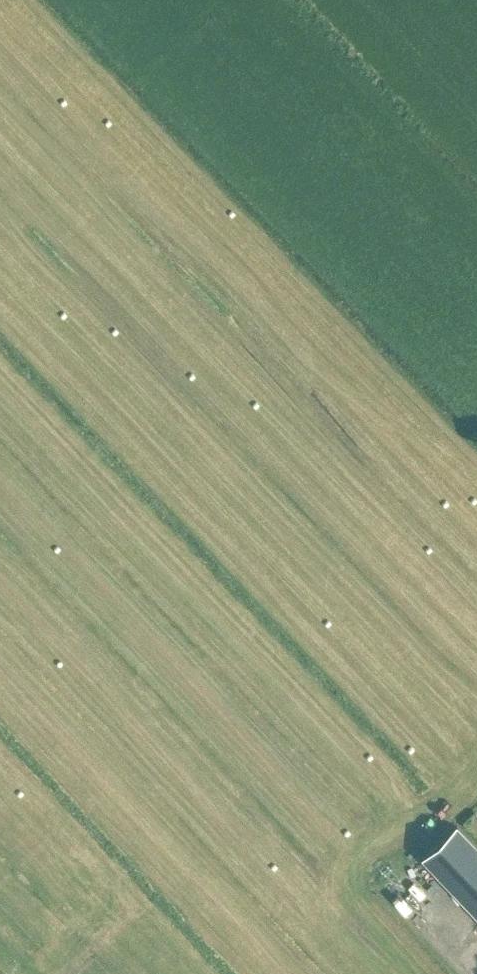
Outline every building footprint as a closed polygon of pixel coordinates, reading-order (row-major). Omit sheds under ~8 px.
[(424,856),(476,911),(476,847),(457,825),(424,856)]
